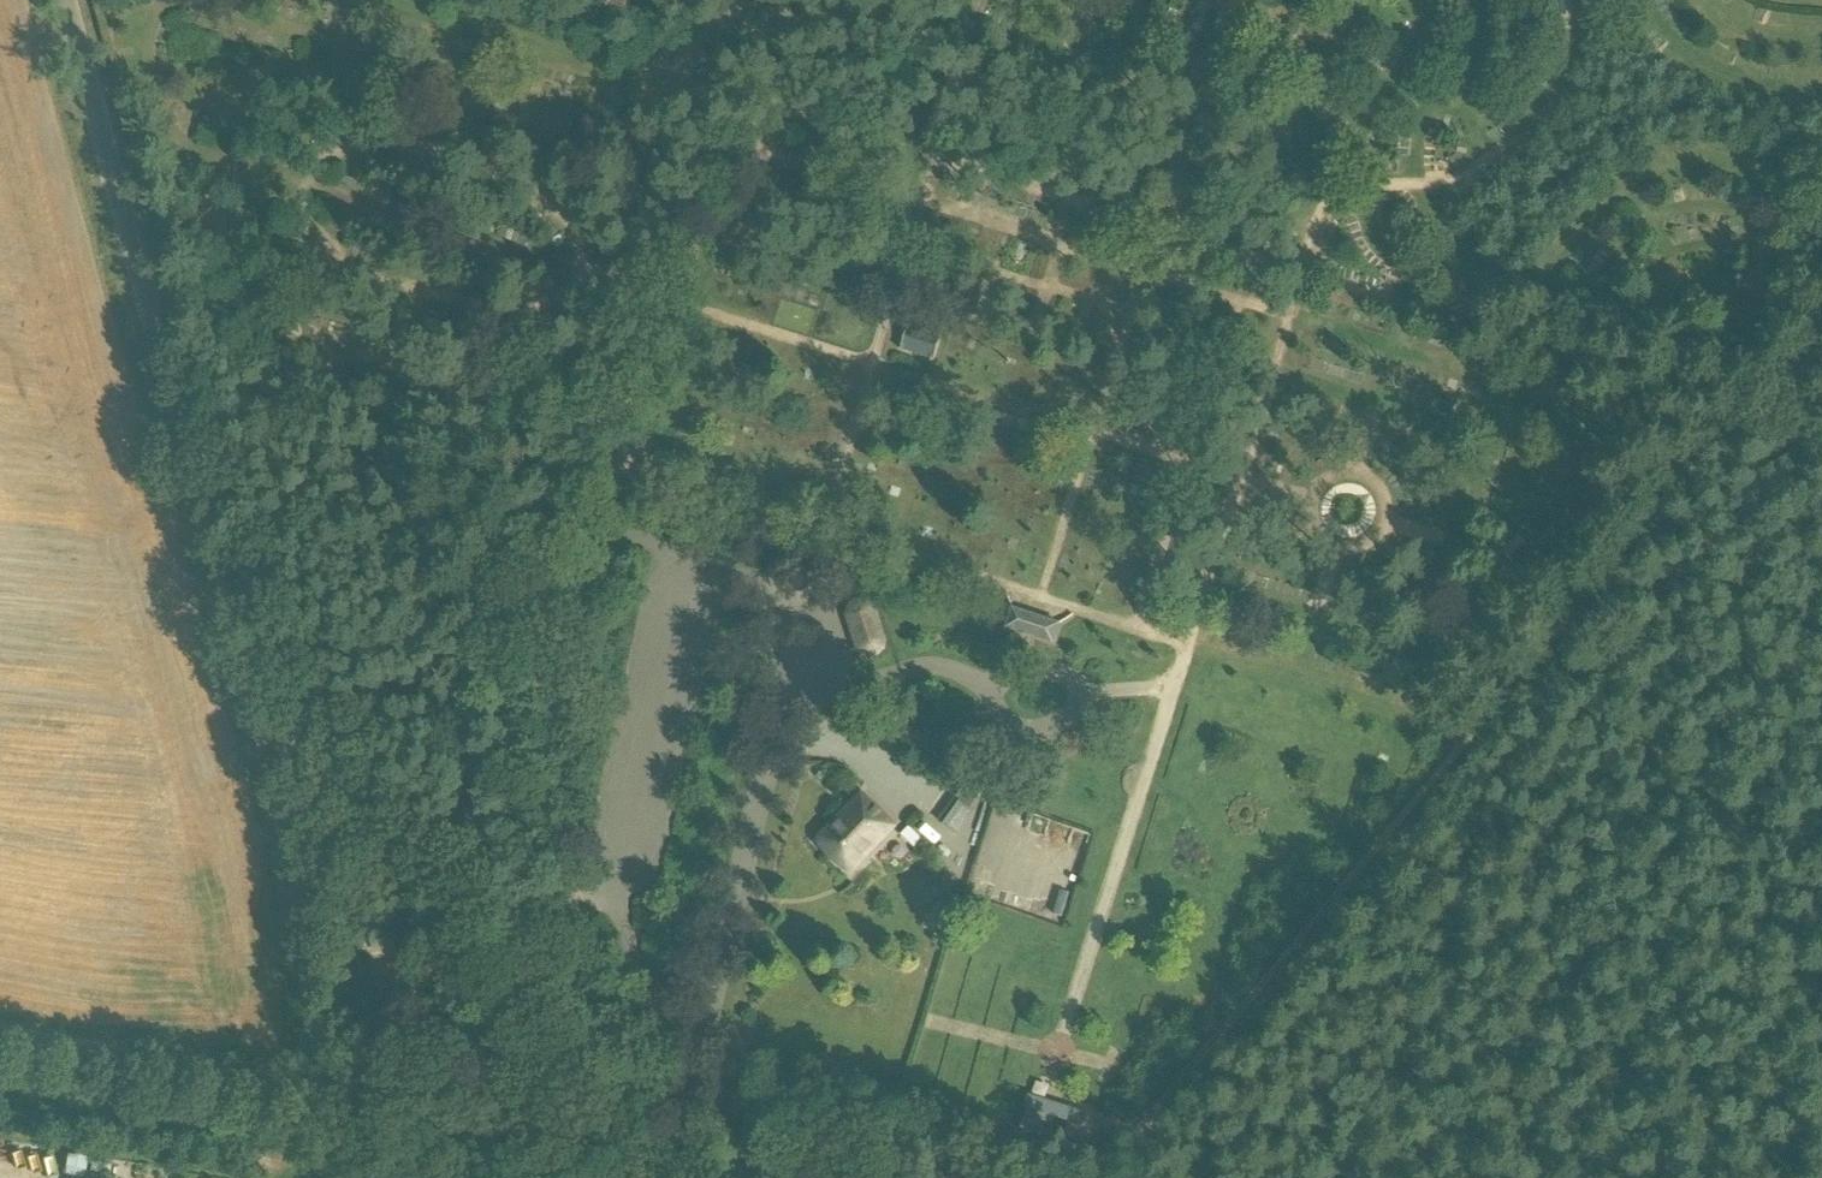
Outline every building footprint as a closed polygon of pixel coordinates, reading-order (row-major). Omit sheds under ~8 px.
[(930,358),(937,333),(908,326),(901,351),(930,358)] [(846,607),(845,614),(857,650),(859,653),(862,655),(867,657),(872,658),(880,656),(887,649),(888,639),(876,604),(869,597),(862,595),(855,598),(850,602),(846,607)] [(1012,608),(1006,627),(1053,643),(1059,624),(1012,608)] [(973,812),(955,799),(940,821),(958,833),(973,812)] [(853,870),(892,826),(863,800),(824,844),(853,870)] [(383,915),(367,919),(376,950),(392,945),(383,915)] [(1092,1115),(1025,1096),(1015,1132),(1047,1141),(1053,1122),(1087,1132),(1092,1115)]
